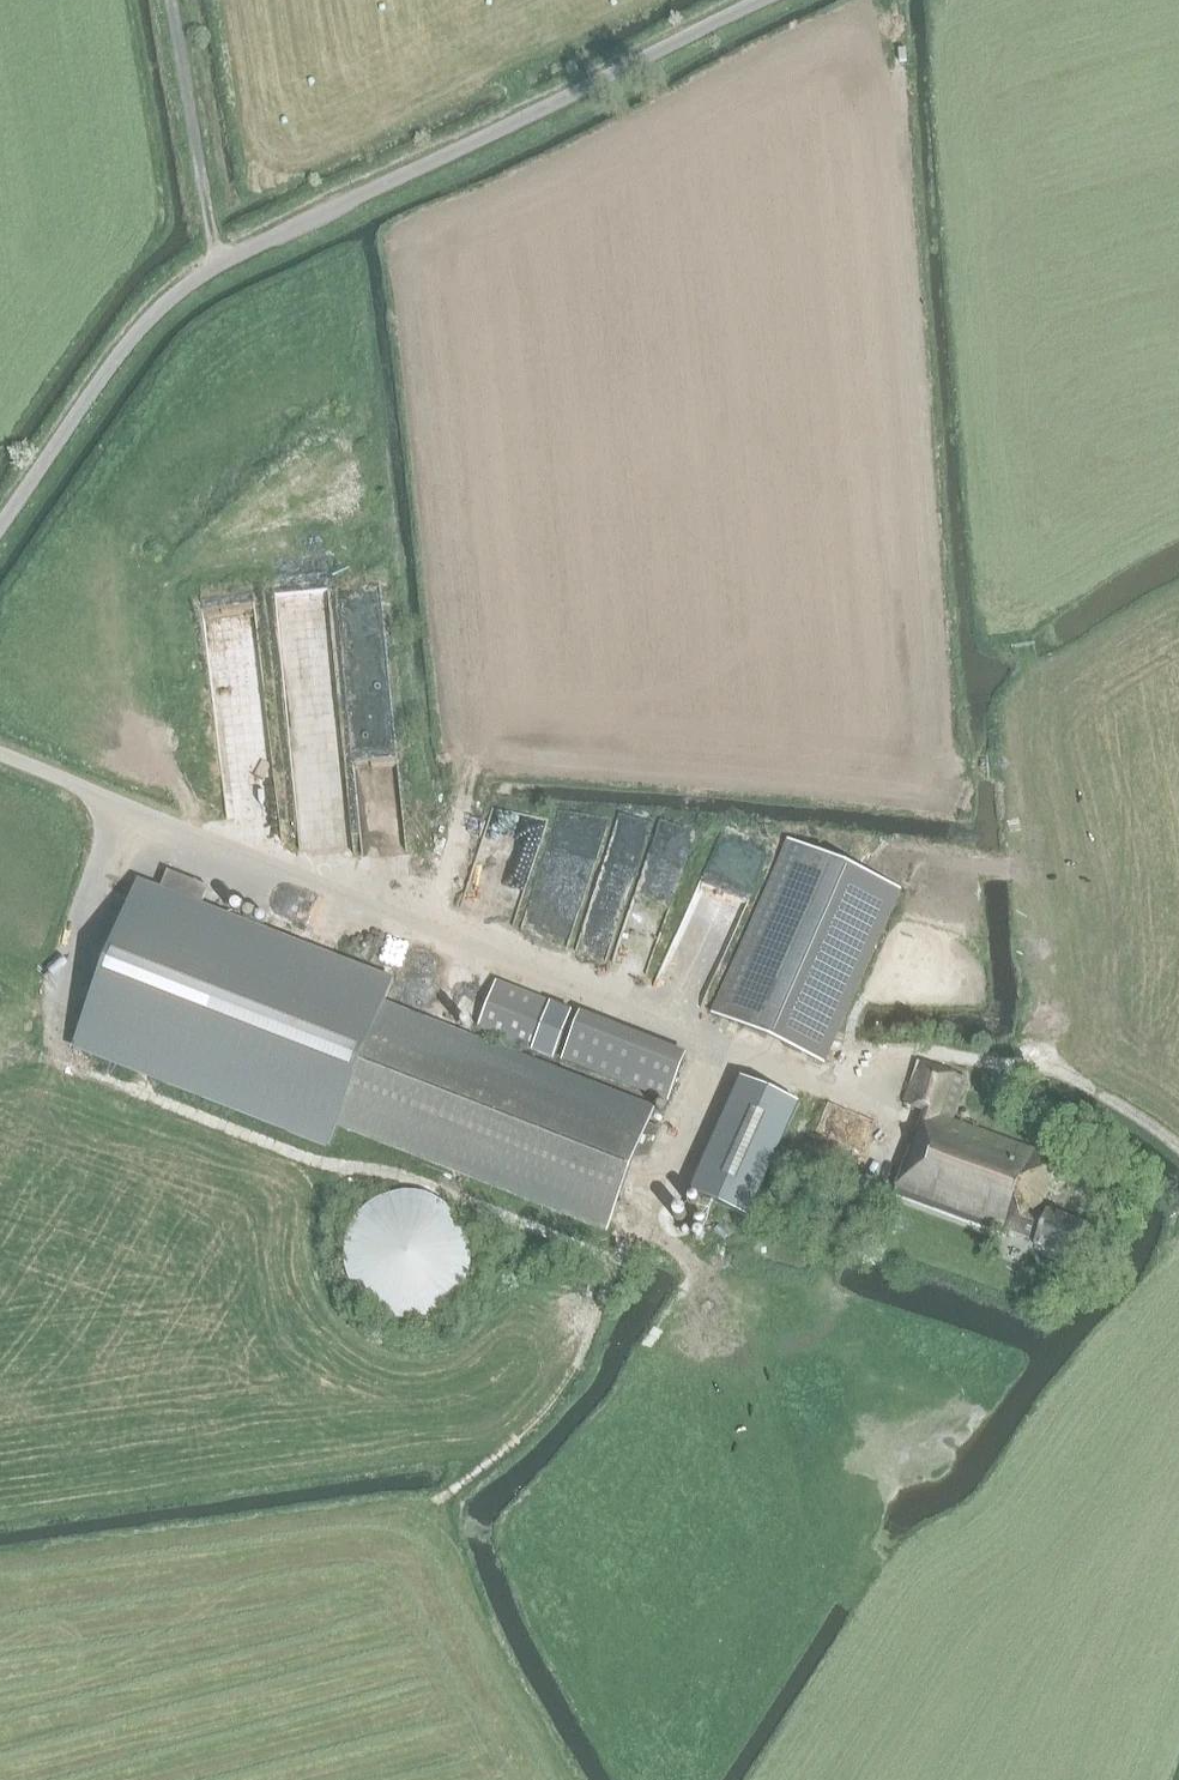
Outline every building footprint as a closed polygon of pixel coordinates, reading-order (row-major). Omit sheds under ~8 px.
[(618,812),(612,842),(645,849),(651,818),(618,812)] [(790,843),(713,1015),(821,1063),(898,891),(790,843)] [(648,1124),(651,1115),(517,1062),(498,1055),(382,1009),(391,984),(198,910),(207,888),(166,872),(157,894),(136,886),(74,1047),(329,1145),(339,1121),(607,1227),(634,1158),(647,1157),(659,1129),(648,1124)] [(554,1060),(573,1013),(497,983),(478,1030),(504,1040),(498,1055),(517,1062),(522,1048),(554,1060)] [(686,1057),(581,1016),(562,1063),(667,1105),(686,1057)] [(1007,1232),(1036,1243),(1035,1247),(1074,1262),(1087,1228),(1047,1213),(1046,1217),(1039,1214),(1058,1161),(951,1122),(966,1081),(919,1064),(903,1106),(925,1114),(895,1195),(1006,1237),(1007,1232)] [(747,1217),(791,1100),(728,1076),(684,1194),(747,1217)] [(346,1239),(344,1254),(346,1269),(352,1284),(360,1296),(371,1306),(385,1313),(400,1317),(415,1317),(430,1313),(443,1306),(454,1296),(463,1284),(468,1269),(470,1254),(468,1239),(463,1225),(454,1212),(443,1202),(430,1195),(415,1192),(400,1192),(385,1195),(371,1202),(360,1212),(351,1225),(346,1239)]
